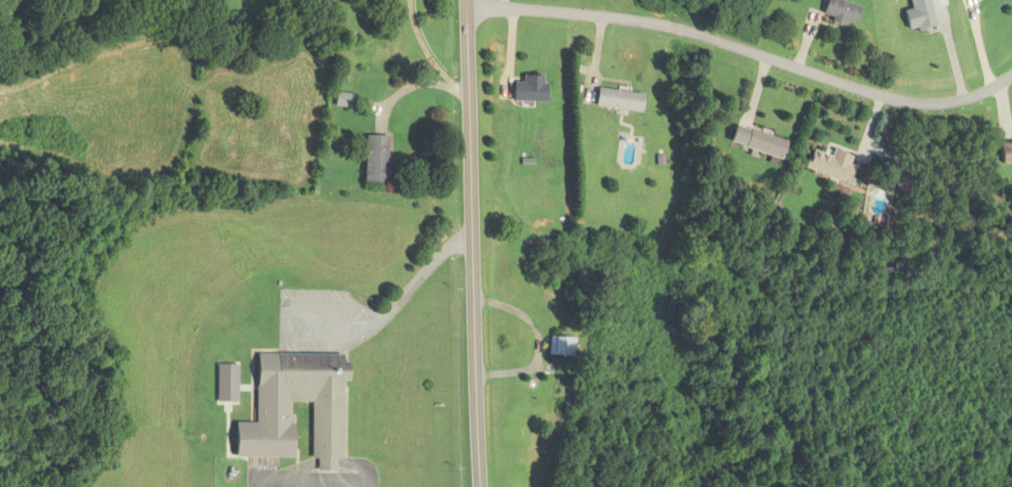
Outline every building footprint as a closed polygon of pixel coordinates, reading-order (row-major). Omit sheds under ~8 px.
[(852,27),(858,6),(836,0),(824,0),(819,17),(852,27)] [(909,10),(900,12),(905,32),(932,26),(926,0),(907,0),(909,10)] [(525,76),(525,83),(515,83),(515,102),(549,102),(549,76),(525,76)] [(641,95),(594,88),(592,107),(638,113),(641,95)] [(356,109),(358,95),(338,92),(336,106),(356,109)] [(739,147),(777,161),(785,143),(746,128),(739,147)] [(390,136),(365,136),(365,184),(390,183),(390,136)] [(1011,163),(1011,143),(995,144),(996,164),(1011,163)] [(853,158),(830,150),(827,158),(807,151),(801,169),(845,184),(853,158)] [(902,195),(913,188),(905,175),(894,182),(902,195)] [(547,357),(571,357),(571,339),(547,339),(547,357)] [(295,458),(295,403),(313,403),(313,459),(319,459),(319,471),(338,471),(338,459),(345,459),(345,380),(350,380),(350,354),(258,354),(258,424),(238,424),(237,458),(295,458)]
